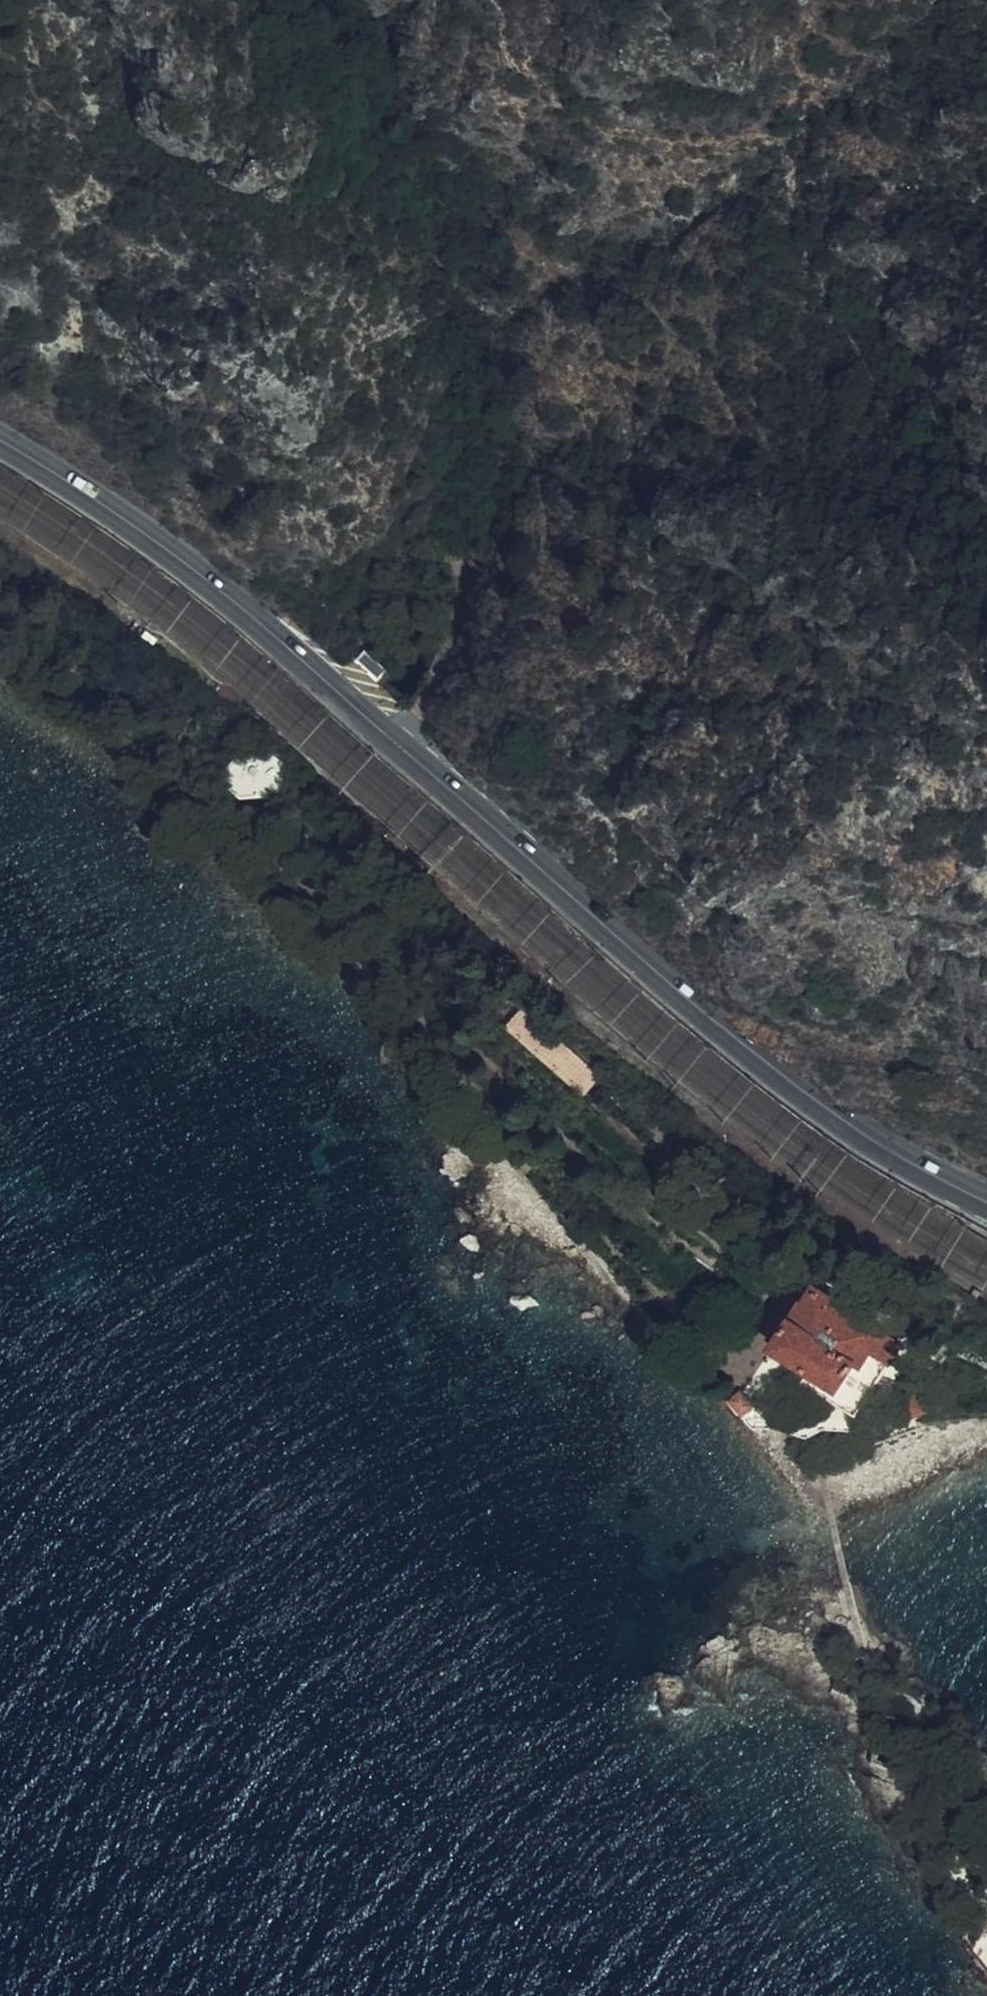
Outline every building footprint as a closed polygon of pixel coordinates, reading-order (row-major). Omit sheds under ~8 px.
[(240,795),(272,793),(287,775),(286,763),(273,751),(234,754),(216,774),(240,795)] [(220,825),(229,833),(239,822),(231,814),(220,825)] [(522,1007),(509,1027),(527,1039),(540,1019),(522,1007)] [(652,1112),(675,1130),(674,1126),(670,1120),(665,1115),(657,1111),(652,1112)] [(858,1414),(866,1401),(897,1355),(915,1366),(922,1355),(816,1289),(802,1309),(802,1308),(777,1347),(812,1369),(839,1387),(832,1398),(858,1415),(858,1414)] [(915,1366),(930,1375),(936,1365),(922,1355),(915,1366)] [(839,1387),(812,1369),(804,1381),(832,1398),(839,1387)] [(732,1399),(746,1415),(758,1404),(746,1390),(732,1399)] [(792,1431),(820,1433),(826,1430),(859,1431),(858,1415),(827,1417),(812,1413),(809,1423),(785,1420),(785,1429),(792,1431)]
